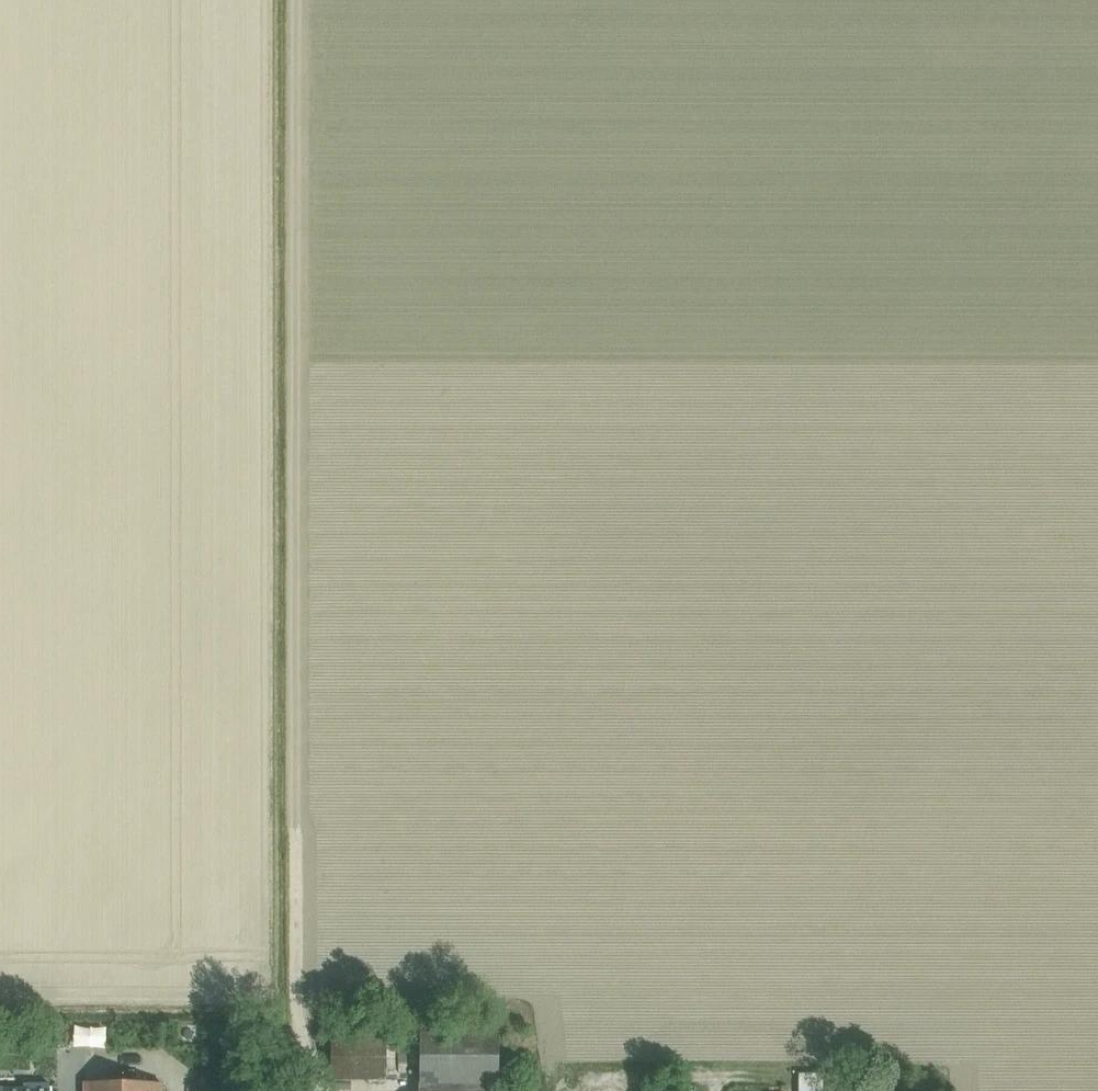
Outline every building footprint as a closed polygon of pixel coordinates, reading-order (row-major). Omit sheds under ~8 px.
[(421,1090),(499,1090),(499,1057),(500,1057),(501,1029),(420,1029),(420,1057),(421,1057),(421,1090)] [(386,1081),(386,1036),(332,1036),(332,1081),(386,1081)] [(822,1087),(822,1073),(798,1074),(799,1090),(822,1090),(822,1087)]
